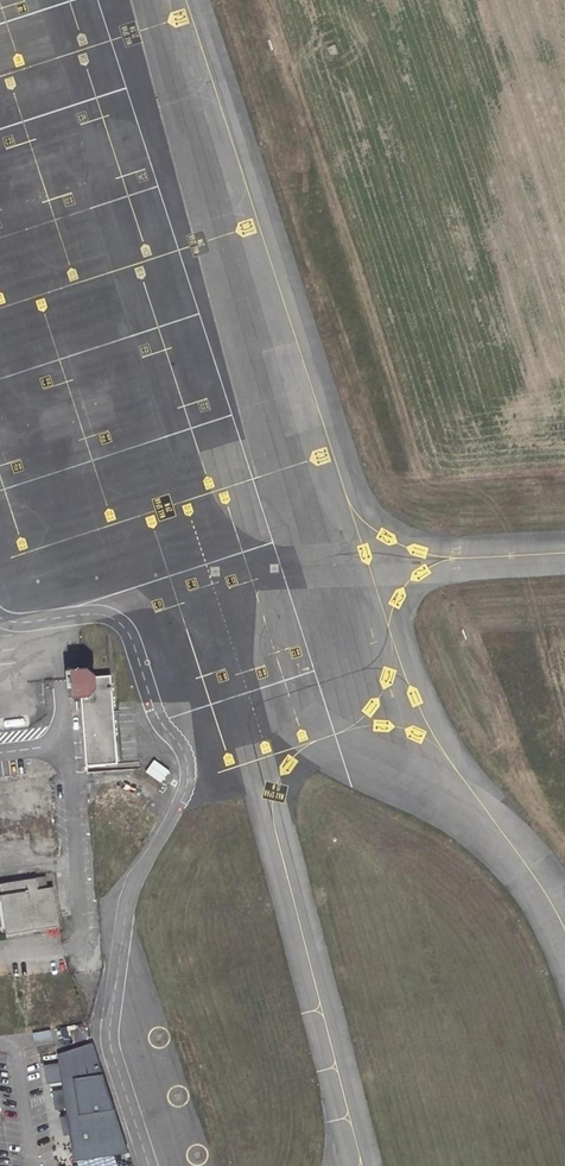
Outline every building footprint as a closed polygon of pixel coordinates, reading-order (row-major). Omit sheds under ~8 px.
[(81,701),(88,766),(117,763),(110,677),(101,672),(93,665),(77,667),(70,668),(71,679),(74,701),(81,701)] [(170,771),(155,760),(146,772),(161,783),(170,771)] [(59,927),(52,889),(47,890),(45,878),(0,885),(0,887),(8,935),(59,927)] [(48,1066),(50,1084),(62,1082),(64,1090),(55,1091),(58,1110),(65,1109),(67,1116),(63,1117),(66,1136),(70,1135),(76,1163),(77,1165),(119,1165),(116,1157),(129,1152),(94,1043),(58,1056),(60,1065),(48,1066)]
